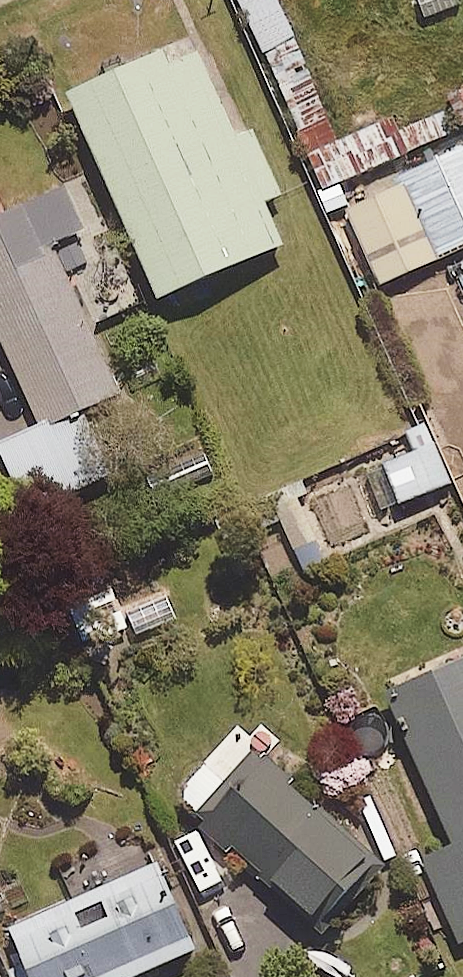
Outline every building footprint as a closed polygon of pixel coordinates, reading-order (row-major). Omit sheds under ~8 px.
[(275,0),(238,0),(321,188),(398,155),(381,116),(335,136),(275,0)] [(238,129),(196,32),(65,89),(155,294),(279,239),(261,198),(277,191),(248,125),(238,129)] [(443,90),(458,128),(462,125),(462,82),(443,90)] [(438,108),(394,127),(404,151),(449,132),(438,108)] [(434,257),(400,181),(344,206),(378,282),(434,257)] [(64,273),(49,241),(80,227),(61,187),(3,213),(0,207),(0,338),(38,422),(115,386),(90,330),(64,273)] [(117,249),(64,273),(90,330),(143,306),(117,249)] [(89,414),(0,438),(0,450),(15,507),(107,482),(89,414)] [(424,421),(404,429),(411,445),(381,457),(398,501),(448,482),(424,421)] [(304,483),(242,509),(253,535),(279,524),(298,569),(333,554),(304,483)] [(126,628),(110,585),(81,596),(98,639),(126,628)] [(383,687),(450,843),(421,856),(457,940),(462,937),(462,653),(383,687)] [(234,728),(173,794),(328,938),(389,871),(234,728)] [(155,861),(7,926),(30,976),(123,976),(193,946),(155,861)]
